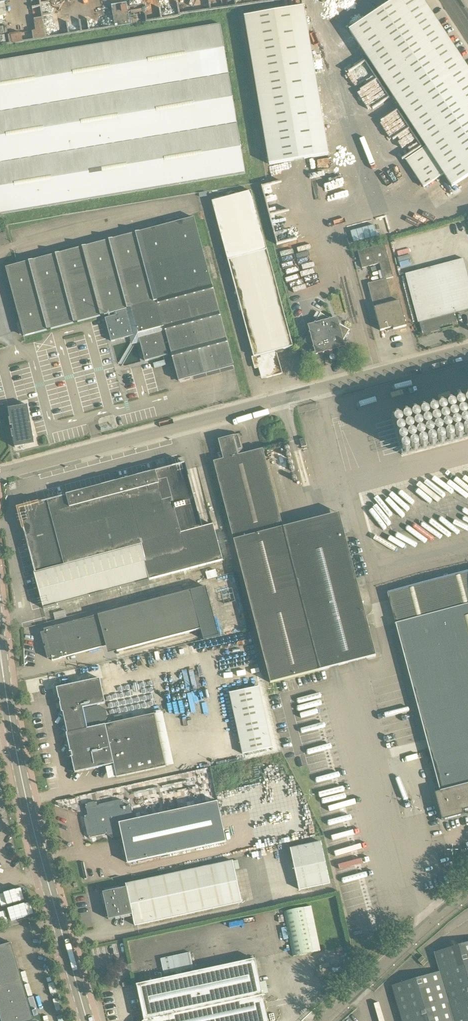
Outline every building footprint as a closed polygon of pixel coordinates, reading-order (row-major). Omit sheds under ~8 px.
[(467,176),(467,69),(423,0),(395,0),(348,31),(426,147),(406,160),(424,188),(444,174),(452,187),(467,176)] [(127,4),(112,6),(115,28),(130,26),(127,4)] [(329,154),(304,7),(245,17),(269,165),(329,154)] [(0,62),(0,215),(246,174),(220,24),(0,62)] [(45,34),(44,24),(35,25),(36,34),(45,34)] [(293,347),(290,337),(251,191),(212,201),(254,356),(251,357),(253,364),(257,363),(260,374),(262,376),(264,378),(267,378),(282,374),(276,351),(293,347)] [(6,268),(24,337),(33,334),(115,312),(116,315),(105,318),(111,342),(129,337),(132,345),(140,343),(145,361),(168,355),(165,344),(168,343),(179,381),(233,367),(194,218),(6,268)] [(351,232),(354,243),(376,237),(373,225),(351,232)] [(406,326),(400,301),(392,303),(385,280),(394,278),(384,244),(358,251),(362,268),(379,263),(384,281),(368,285),(380,331),(393,328),(393,330),(406,326)] [(405,275),(418,323),(420,323),(423,334),(456,326),(453,314),(467,310),(467,276),(464,259),(405,275)] [(338,318),(331,320),(324,315),(320,322),(308,326),(311,337),(308,342),(313,345),(316,355),(327,353),(334,351),(336,348),(337,349),(337,350),(338,350),(339,349),(346,348),(344,341),(344,340),(348,331),(349,332),(350,331),(339,324),(338,318)] [(465,404),(464,403),(462,402),(461,402),(459,402),(458,403),(457,404),(457,406),(457,407),(458,408),(458,409),(460,410),(461,410),(462,410),(463,410),(464,409),(465,407),(465,406),(465,405),(465,404)] [(456,406),(455,405),(453,404),(452,404),(450,404),(449,405),(448,406),(448,408),(448,409),(449,411),(450,412),(451,412),(452,413),(453,412),(455,412),(456,411),(456,410),(456,408),(456,407),(456,406)] [(13,438),(15,448),(35,444),(28,405),(8,409),(10,418),(9,419),(10,426),(12,426),(13,430),(11,431),(12,438),(13,438)] [(447,408),(446,407),(444,406),(443,406),(442,407),(440,408),(440,409),(439,410),(439,412),(440,413),(441,414),(442,414),(443,415),(445,415),(446,414),(447,413),(447,412),(448,411),(447,409),(447,408)] [(438,410),(437,409),(436,409),(434,409),(433,409),(432,410),(431,411),(430,412),(430,414),(431,415),(432,416),(433,417),(434,417),(436,417),(437,416),(438,415),(439,414),(439,413),(439,412),(438,410)] [(467,412),(466,411),(464,411),(463,410),(462,411),(460,412),(460,413),(459,414),(459,416),(460,417),(461,418),(462,419),(463,419),(464,419),(466,418),(467,417),(467,416),(467,415),(467,414),(467,412)] [(429,413),(428,412),(427,411),(425,411),(424,412),(423,413),(422,414),(421,415),(422,417),(422,418),(423,419),(424,419),(425,420),(427,420),(428,419),(429,418),(430,417),(430,416),(430,414),(429,413)] [(458,415),(457,414),(456,413),(454,413),(453,413),(452,414),(451,415),(450,417),(450,418),(451,419),(452,420),(453,421),(454,421),(456,421),(457,421),(458,420),(458,418),(459,417),(459,416),(458,415)] [(420,415),(419,414),(418,414),(416,414),(415,414),(414,415),(413,416),(413,417),(413,419),(413,420),(414,421),(415,422),(417,422),(418,422),(419,421),(420,420),(421,419),(421,418),(421,417),(420,415)] [(449,417),(448,416),(447,415),(445,415),(444,415),(443,416),(442,417),(441,419),(442,420),(442,421),(443,422),(444,423),(445,423),(447,423),(448,423),(449,422),(450,421),(450,419),(450,418),(449,417)] [(411,418),(410,417),(409,416),(408,416),(406,416),(405,417),(404,418),(404,420),(404,421),(404,422),(405,423),(406,424),(408,424),(409,424),(410,424),(411,423),(412,422),(412,420),(412,419),(411,418)] [(440,419),(439,418),(438,417),(436,417),(435,418),(434,419),(433,420),(433,421),(433,423),(433,424),(434,425),(435,425),(437,426),(438,426),(439,425),(440,424),(441,423),(441,422),(441,420),(440,419)] [(403,420),(401,419),(400,418),(399,418),(397,419),(396,419),(395,421),(395,422),(395,423),(395,425),(396,426),(398,426),(399,427),(400,426),(401,426),(402,425),(403,424),(403,423),(403,421),(403,420)] [(431,422),(430,421),(429,420),(428,420),(426,420),(425,421),(424,422),(424,424),(424,425),(424,426),(425,427),(426,428),(428,428),(429,428),(430,428),(431,427),(432,426),(432,424),(432,423),(431,422)] [(422,424),(421,423),(420,422),(419,422),(417,423),(416,424),(415,425),(415,426),(415,428),(415,429),(416,430),(417,430),(419,431),(420,431),(421,430),(422,429),(423,428),(423,427),(423,425),(422,424)] [(460,424),(459,423),(458,422),(457,422),(455,422),(454,423),(453,424),(453,426),(453,427),(453,428),(454,429),(455,430),(457,430),(458,430),(459,430),(460,429),(461,427),(461,426),(461,425),(460,424)] [(452,426),(451,425),(449,424),(448,424),(446,424),(445,425),(444,426),(444,428),(444,429),(445,430),(445,431),(447,432),(448,432),(449,432),(450,432),(451,431),(452,430),(452,428),(452,427),(452,426)] [(414,426),(413,425),(411,425),(410,425),(408,425),(407,426),(406,427),(406,428),(406,430),(407,431),(408,432),(409,433),(410,433),(411,433),(413,432),(414,431),(414,430),(414,429),(414,428),(414,426)] [(443,428),(442,427),(440,426),(439,426),(438,427),(436,428),(435,429),(435,430),(435,432),(436,433),(437,434),(438,434),(439,435),(440,435),(442,434),(443,433),(443,432),(444,431),(443,429),(443,428)] [(405,429),(404,428),(402,427),(401,427),(400,427),(398,428),(398,429),(397,431),(397,432),(398,433),(399,434),(400,435),(401,435),(402,435),(404,435),(405,434),(405,433),(406,431),(405,430),(405,429)] [(434,431),(433,430),(431,429),(430,429),(429,429),(427,430),(427,431),(426,433),(426,434),(427,436),(428,437),(429,437),(430,437),(431,437),(433,437),(434,436),(434,435),(435,433),(434,432),(434,431)] [(425,433),(424,432),(423,431),(421,431),(420,432),(419,433),(418,434),(417,435),(417,437),(418,438),(419,439),(420,439),(421,440),(423,440),(424,439),(425,438),(425,437),(426,436),(426,434),(425,433)] [(463,433),(462,431),(461,431),(459,431),(458,431),(457,432),(456,433),(455,435),(455,436),(456,437),(457,438),(458,439),(459,439),(461,439),(462,439),(463,438),(463,436),(464,435),(464,434),(463,433)] [(454,435),(453,434),(452,433),(450,433),(449,433),(448,434),(447,435),(446,437),(447,438),(447,439),(448,440),(449,441),(450,441),(452,441),(453,441),(454,440),(455,439),(455,437),(455,436),(454,435)] [(416,435),(415,434),(414,434),(412,434),(411,434),(410,435),(409,436),(408,437),(409,439),(409,440),(410,441),(411,442),(412,442),(414,442),(415,441),(416,440),(417,439),(417,438),(417,437),(416,435)] [(283,528),(263,449),(243,454),(239,435),(229,437),(228,435),(223,436),(224,439),(218,440),(224,460),(214,463),(233,541),(270,684),(319,671),(283,528)] [(445,437),(444,436),(443,435),(441,435),(440,436),(439,436),(438,438),(438,439),(438,441),(438,442),(439,443),(440,443),(442,444),(443,444),(444,443),(445,442),(446,441),(446,440),(446,438),(445,437)] [(407,438),(406,437),(405,436),(403,436),(402,436),(401,437),(400,438),(400,440),(400,441),(400,442),(401,443),(402,444),(404,444),(405,444),(406,444),(407,443),(408,442),(408,440),(408,439),(407,438)] [(436,440),(435,439),(434,438),(433,438),(431,438),(430,439),(429,440),(429,442),(429,443),(429,444),(430,445),(431,446),(433,446),(434,446),(435,446),(436,445),(437,444),(437,442),(437,441),(436,440)] [(427,442),(426,441),(425,440),(424,440),(422,441),(421,442),(420,443),(420,444),(420,446),(420,447),(421,448),(422,448),(424,449),(425,449),(426,448),(427,447),(428,446),(428,445),(428,443),(427,442)] [(419,444),(418,443),(416,443),(415,443),(413,443),(412,444),(411,445),(411,446),(411,448),(412,449),(412,450),(414,451),(415,451),(416,451),(418,450),(418,449),(419,448),(419,447),(419,446),(419,444)] [(410,447),(409,446),(407,445),(406,445),(405,445),(403,446),(403,447),(402,449),(402,450),(403,451),(404,452),(405,453),(406,453),(407,453),(409,453),(410,452),(410,450),(411,449),(410,448),(410,447)] [(101,471),(113,470),(112,462),(101,463),(101,471)] [(44,608),(223,560),(213,525),(197,468),(167,474),(166,468),(87,490),(18,508),(35,573),(34,573),(44,608)] [(283,528),(319,671),(375,657),(344,536),(338,514),(283,528)] [(205,573),(208,580),(218,577),(215,570),(205,573)] [(387,594),(420,717),(440,792),(434,793),(442,821),(464,815),(463,811),(467,810),(467,572),(387,594)] [(219,636),(205,587),(99,615),(44,630),(45,633),(41,633),(44,645),(45,644),(46,647),(45,648),(48,659),(51,658),(52,661),(61,659),(60,659),(106,646),(108,653),(201,629),(204,639),(219,636)] [(105,704),(100,679),(57,688),(62,713),(63,713),(67,733),(66,733),(70,752),(67,753),(69,759),(72,758),(75,773),(114,764),(117,778),(166,767),(155,714),(88,729),(83,708),(105,704)] [(243,754),(272,748),(259,687),(230,693),(243,754)] [(98,806),(97,802),(86,805),(88,816),(84,816),(89,838),(112,833),(116,836),(122,835),(128,864),(226,843),(218,803),(135,821),(131,806),(125,807),(124,801),(98,806)] [(330,884),(321,842),(314,843),(313,838),(289,843),(299,890),(330,884)] [(135,926),(226,906),(242,902),(233,861),(217,865),(125,885),(126,890),(105,894),(108,908),(105,908),(106,913),(109,913),(110,918),(131,914),(135,926)] [(314,953),(305,908),(284,912),(293,957),(314,953)] [(35,1020),(33,1020),(11,943),(0,946),(0,1020),(37,1020),(35,1020)] [(436,959),(440,972),(392,986),(402,1020),(467,1020),(467,943),(434,953),(436,959)] [(206,970),(196,972),(195,965),(215,959),(212,944),(162,955),(167,970),(181,968),(182,975),(137,986),(144,1020),(268,1020),(255,959),(206,970)] [(423,956),(418,961),(423,967),(428,962),(423,956)]
